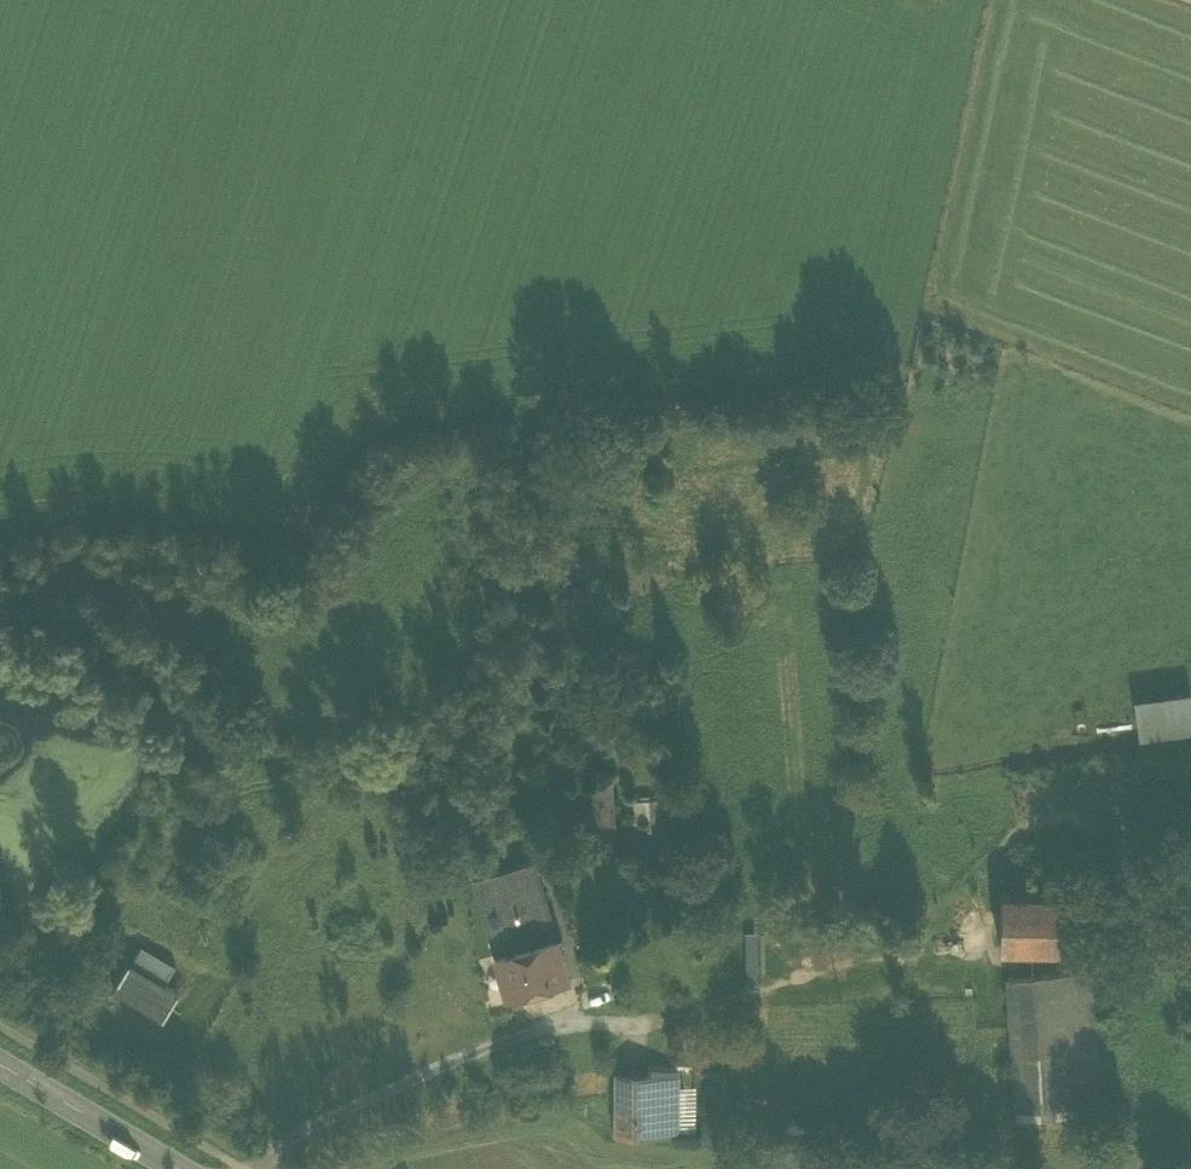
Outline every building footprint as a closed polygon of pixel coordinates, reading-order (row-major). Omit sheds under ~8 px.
[(1190,727),(1190,688),(1136,694),(1140,733),(1190,727)] [(590,780),(592,822),(615,821),(614,800),(612,778),(590,780)] [(648,828),(686,847),(681,797),(632,799),(634,821),(647,820),(648,828)] [(565,972),(554,935),(532,857),(474,874),(497,952),(508,989),(565,972)] [(1000,945),(1083,946),(1084,894),(1001,892),(1000,945)] [(142,945),(131,964),(164,984),(176,965),(142,945)] [(179,992),(164,984),(131,964),(128,963),(113,988),(163,1018),(179,992)] [(1008,974),(1018,1116),(1098,1109),(1089,967),(1008,974)] [(617,1134),(673,1134),(673,1123),(677,1123),(677,1105),(684,1105),(684,1090),(677,1090),(677,1071),(651,1071),(651,1111),(618,1111),(617,1111),(617,1134)] [(618,1111),(651,1111),(651,1071),(618,1071),(618,1111)]
